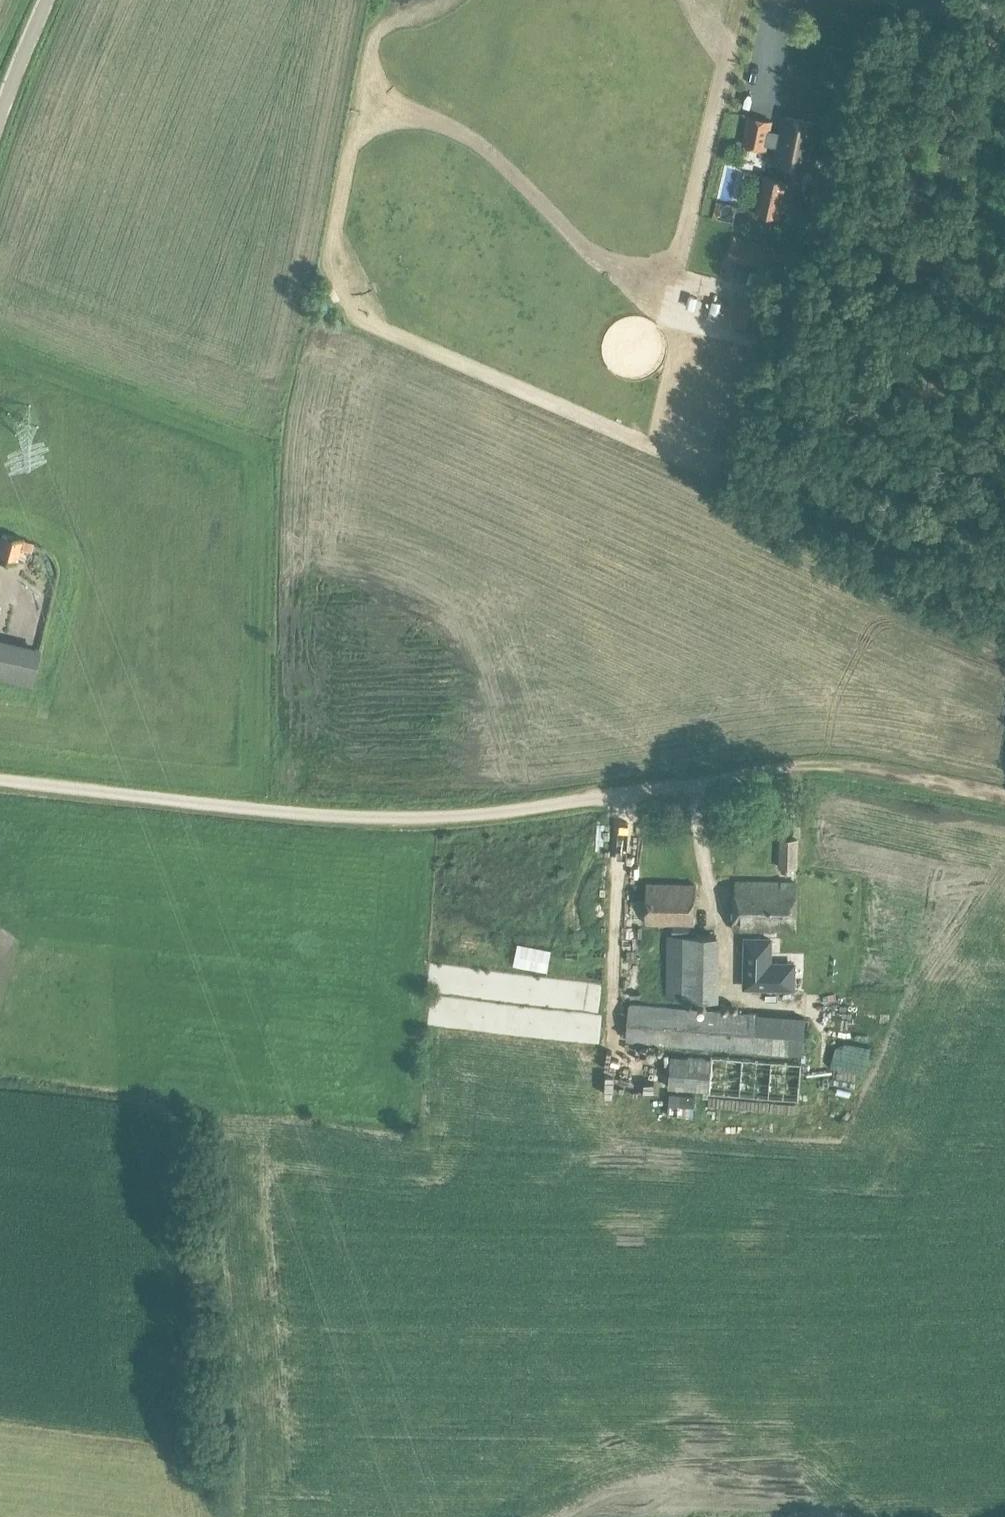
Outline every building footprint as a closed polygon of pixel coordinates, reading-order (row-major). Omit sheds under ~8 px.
[(750,116),(744,145),(766,149),(767,142),(778,145),(775,161),(810,169),(819,123),(784,116),(780,134),(770,132),(772,121),(750,116)] [(783,217),(789,182),(764,176),(757,211),(783,217)] [(18,562),(18,563),(24,539),(3,533),(0,544),(0,558),(18,562)] [(41,647),(0,638),(0,678),(33,685),(41,647)] [(781,837),(780,868),(798,870),(799,838),(781,837)] [(766,929),(768,882),(737,881),(736,928),(766,929)] [(695,883),(649,882),(647,924),(696,925),(695,883)] [(768,882),(766,929),(797,930),(798,883),(768,882)] [(769,979),(770,962),(770,939),(747,939),(746,987),(793,988),(793,979),(769,979)] [(519,942),(515,963),(548,968),(551,948),(519,942)] [(759,1052),(761,1014),(630,1003),(627,1041),(759,1052)] [(696,1056),(666,1055),(665,1069),(659,1069),(659,1083),(695,1084),(696,1056)]
